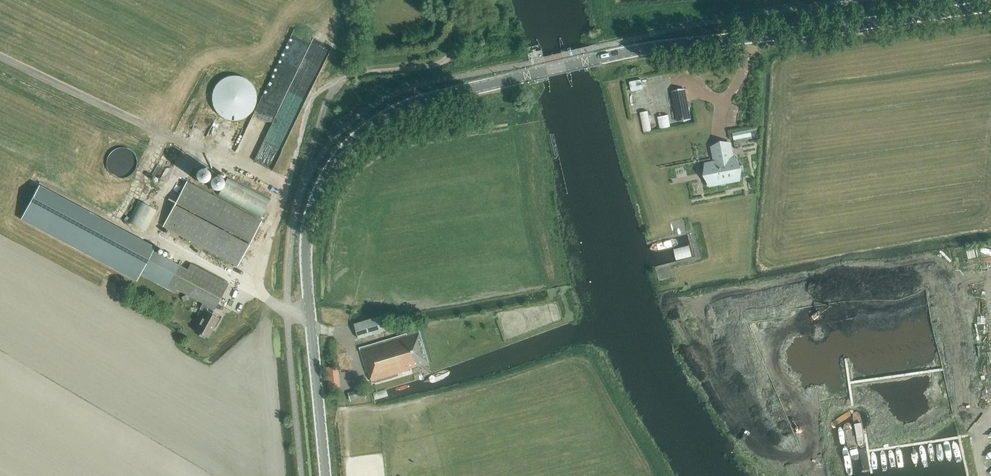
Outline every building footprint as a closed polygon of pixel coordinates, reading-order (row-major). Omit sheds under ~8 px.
[(232,120),(235,120),(237,120),(238,120),(240,119),(241,119),(243,118),(244,118),(245,117),(247,116),(248,115),(250,113),(251,112),(252,111),(252,110),(254,108),(254,107),(255,106),(255,104),(256,102),(256,101),(256,100),(256,98),(256,97),(256,95),(256,94),(256,92),(255,91),(255,90),(254,88),(253,87),(252,85),(252,84),(251,83),(249,82),(248,81),(247,80),(246,79),(245,78),(243,78),(242,77),(241,76),(239,76),(238,76),(237,76),(234,75),(232,76),(229,76),(228,76),(226,77),(224,78),(223,78),(222,79),(221,80),(219,81),(218,82),(217,83),(216,84),(215,85),(215,86),(214,88),(213,89),(213,91),(212,92),(212,94),(212,95),(211,97),(211,98),(212,100),(212,101),(212,103),(212,104),(213,105),(213,106),(214,109),(215,110),(216,111),(217,113),(219,114),(220,115),(221,116),(222,117),(223,118),(225,118),(226,119),(228,119),(229,120),(231,120),(232,120)] [(678,121),(690,119),(684,89),(672,91),(678,121)] [(641,114),(644,133),(653,132),(649,112),(641,114)] [(752,136),(750,129),(732,133),(734,140),(752,136)] [(732,160),(729,144),(713,147),(716,163),(710,164),(713,183),(738,178),(734,160),(732,160)] [(124,175),(139,165),(127,147),(112,157),(124,175)] [(148,211),(147,213),(153,216),(155,211),(148,208),(160,181),(151,178),(139,207),(148,211)] [(237,266),(262,221),(187,181),(163,226),(237,266)] [(136,281),(140,274),(145,276),(175,292),(178,286),(204,300),(199,308),(205,311),(195,330),(207,337),(218,317),(210,313),(215,306),(228,283),(190,263),(187,269),(153,251),(155,247),(39,185),(20,219),(136,281)] [(359,339),(388,330),(383,315),(354,323),(359,339)] [(419,366),(428,364),(418,330),(359,348),(367,372),(368,372),(371,381),(410,370),(409,368),(418,365),(419,366)] [(327,374),(339,373),(338,366),(326,367),(327,374)] [(351,401),(366,396),(364,388),(348,392),(351,401)]
